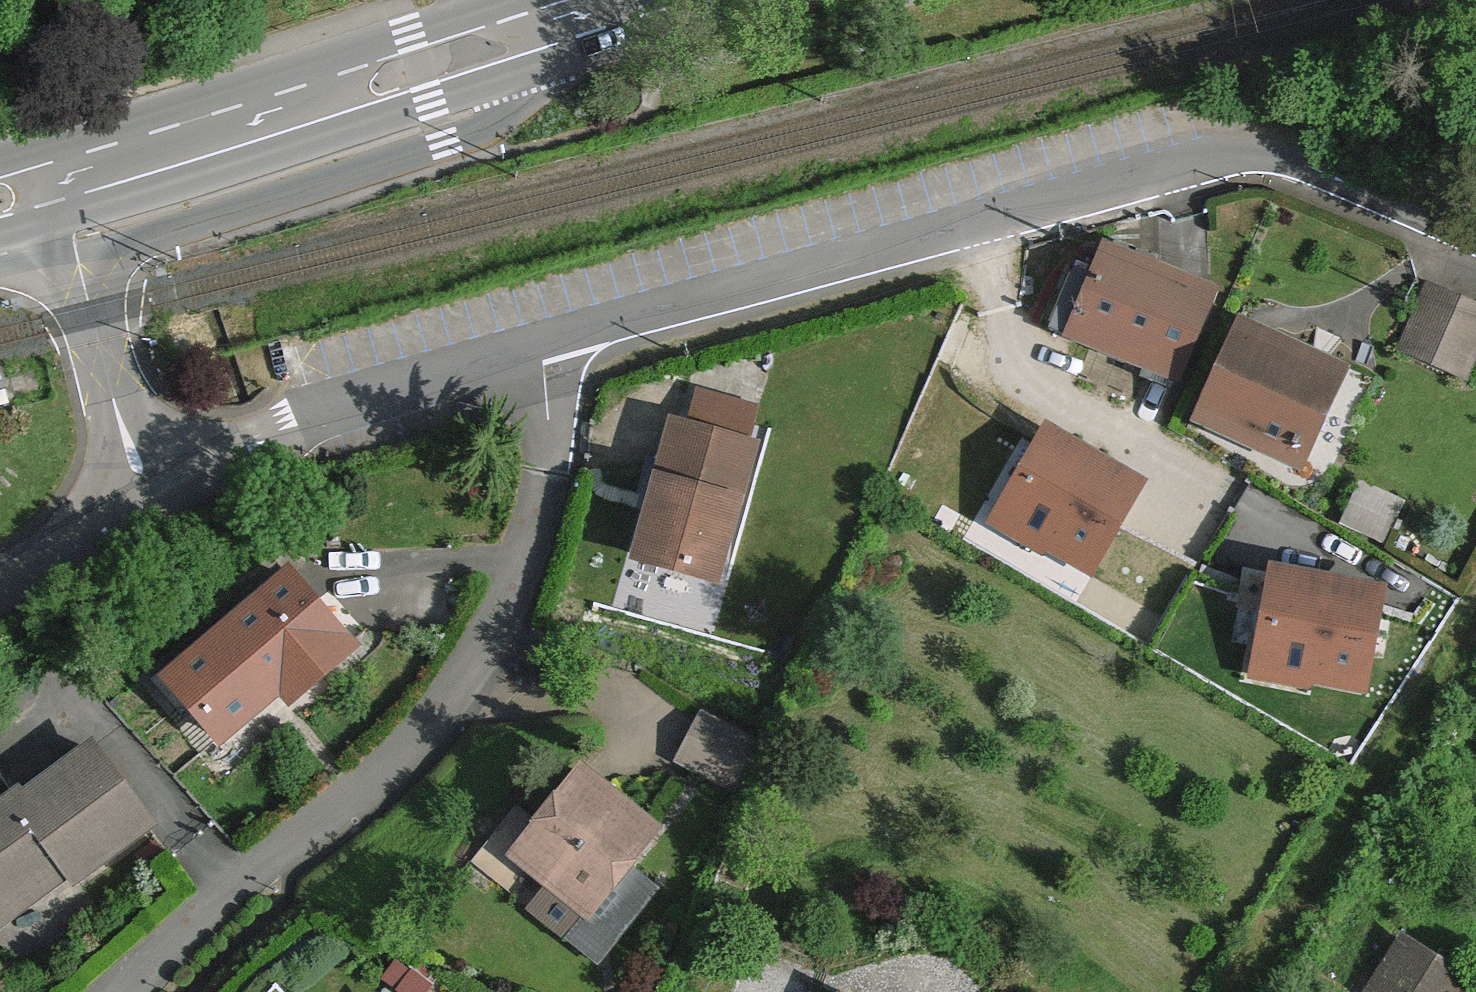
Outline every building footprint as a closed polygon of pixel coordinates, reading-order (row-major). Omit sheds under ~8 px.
[(1133,266),(1112,257),(1101,280),(1081,271),(1053,330),(1074,339),(1079,328),(1150,358),(1145,367),(1179,382),(1214,301),(1153,273),(1159,259),(1140,250),(1133,266)] [(1466,374),(1475,350),(1475,316),(1433,296),(1410,347),(1466,374)] [(1212,412),(1303,455),(1337,381),(1246,338),(1212,412)] [(700,400),(691,434),(746,449),(755,415),(700,400)] [(691,434),(675,429),(640,558),(713,579),(748,450),(746,449),(691,434)] [(1135,488),(1049,439),(1008,510),(1046,532),(1042,539),(1090,566),(1135,488)] [(1357,485),(1342,520),(1381,537),(1397,503),(1357,485)] [(1377,595),(1279,577),(1277,588),(1242,582),(1229,652),(1307,666),(1306,674),(1360,684),(1377,595)] [(203,705),(194,711),(219,738),(277,688),(289,700),(347,650),(287,578),(177,675),(203,705)] [(203,705),(177,675),(170,683),(194,711),(203,705)] [(708,724),(687,763),(740,791),(760,751),(708,724)] [(56,860),(65,872),(70,879),(142,826),(89,752),(18,805),(14,799),(0,809),(0,901),(56,860)] [(556,890),(587,915),(625,869),(653,834),(581,776),(559,803),(564,807),(520,860),(556,890)] [(0,901),(0,920),(65,872),(56,860),(0,901)] [(625,869),(587,915),(556,890),(531,921),(593,972),(656,894),(625,869)] [(1376,991),(1377,991),(1405,947),(1395,940),(1367,985),(1376,991)] [(1377,991),(1457,991),(1464,981),(1405,947),(1377,991)]
